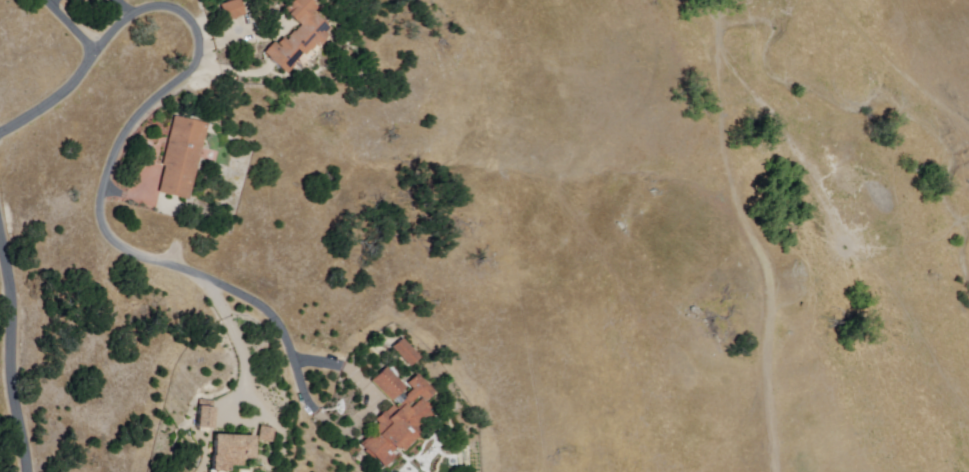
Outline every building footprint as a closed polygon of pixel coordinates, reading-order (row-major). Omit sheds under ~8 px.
[(218,4),(223,21),(246,15),(242,0),(233,0),(218,4)] [(284,6),(290,0),(310,0),(318,8),(314,13),(330,29),(327,31),(332,36),(322,46),(319,44),(313,49),(312,48),(306,54),(303,52),(290,64),(293,66),(285,74),(263,51),(273,41),(276,44),(283,36),(287,41),(303,25),(284,6)] [(173,114),(208,121),(193,199),(158,192),(173,114)] [(401,339),(419,358),(407,368),(389,350),(401,339)] [(384,368),(407,389),(394,402),(372,381),(384,368)] [(415,374),(433,393),(424,402),(439,417),(402,452),(398,448),(392,454),(395,457),(384,467),(362,444),(379,427),(374,422),(392,405),(396,409),(414,391),(406,382),(415,374)] [(199,401),(213,402),(211,432),(194,431),(195,408),(198,408),(199,401)] [(260,427),(273,430),(271,444),(257,441),(260,427)] [(210,436),(253,438),(251,461),(244,460),(244,467),(231,466),(231,458),(228,458),(227,471),(208,471),(210,436)]
